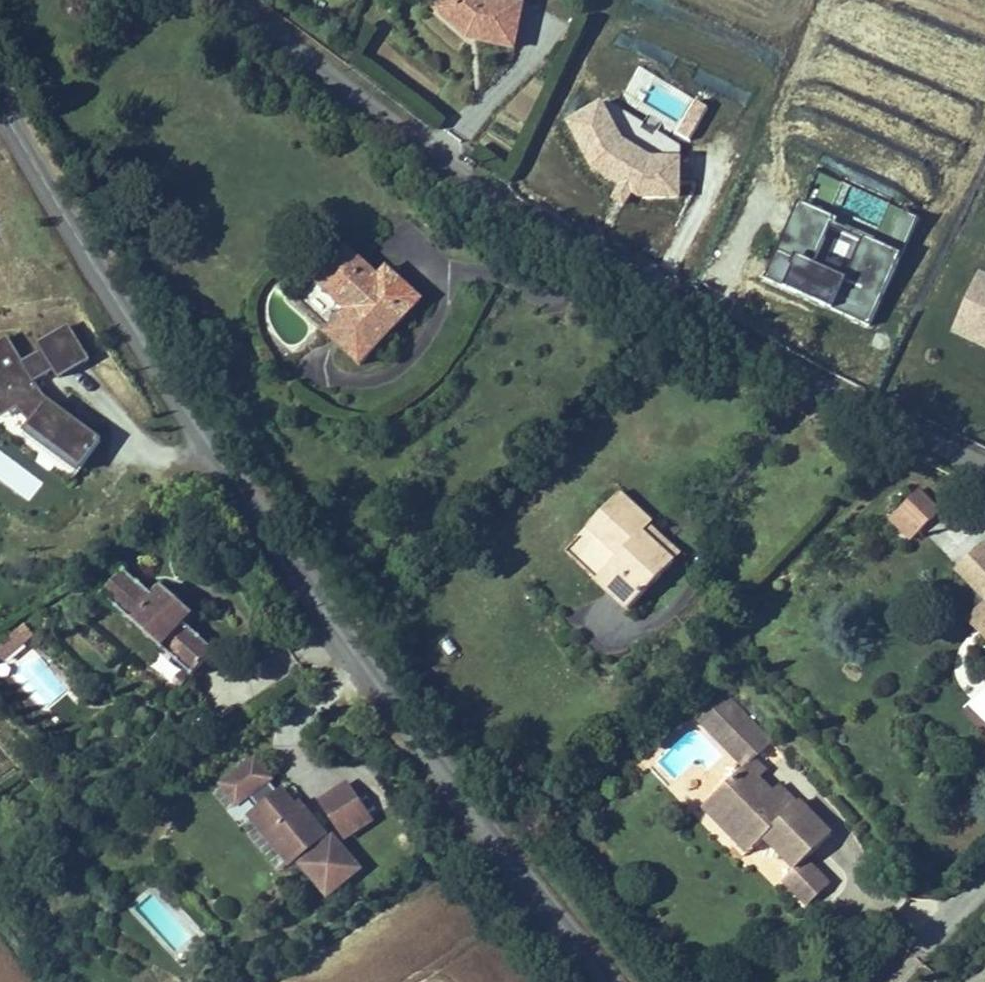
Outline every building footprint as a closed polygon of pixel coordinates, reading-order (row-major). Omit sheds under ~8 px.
[(526,4),(501,0),(450,0),(439,14),(473,41),(476,36),(484,37),(483,43),(519,48),(526,4)] [(637,187),(638,186),(638,197),(683,196),(683,155),(655,155),(639,147),(623,134),(604,99),(568,118),(589,159),(619,182),(622,178),(637,187)] [(870,330),(906,254),(801,205),(765,281),(870,330)] [(346,248),(311,285),(343,315),(322,337),(360,373),(424,305),(386,269),(378,278),(346,248)] [(984,347),(984,279),(981,277),(954,333),(984,347)] [(0,344),(0,397),(10,415),(16,412),(29,427),(26,431),(78,472),(98,447),(46,406),(40,398),(33,385),(53,374),(57,382),(88,365),(69,330),(38,348),(42,355),(22,366),(7,340),(0,344)] [(78,472),(26,431),(22,436),(74,477),(78,472)] [(917,492),(910,500),(935,522),(941,515),(917,492)] [(594,587),(626,619),(675,569),(641,536),(650,526),(620,496),(585,532),(617,564),(594,587)] [(911,547),(935,522),(910,500),(887,524),(911,547)] [(641,536),(675,569),(685,560),(650,526),(641,536)] [(974,592),(984,579),(984,552),(979,547),(954,575),(974,592)] [(181,616),(161,596),(152,605),(123,577),(100,601),(189,684),(211,660),(182,632),(190,624),(181,616)] [(974,592),(984,602),(984,579),(974,592)] [(976,621),(984,629),(984,611),(976,621)] [(976,621),(968,631),(984,646),(984,629),(976,621)] [(34,637),(25,623),(0,641),(0,655),(3,658),(34,637)] [(779,807),(769,797),(772,793),(757,778),(764,771),(752,759),(769,742),(721,694),(696,720),(706,730),(711,725),(743,756),(738,761),(743,766),(720,790),(732,803),(724,812),(724,820),(731,827),(738,827),(757,845),(765,838),(797,869),(785,880),(810,905),(831,884),(806,859),(832,833),(799,801),(796,803),(790,810),(782,803),(779,807)] [(743,756),(711,725),(706,730),(738,761),(743,756)] [(268,785),(253,765),(221,791),(236,809),(247,800),(258,814),(250,821),(288,869),(307,853),(313,860),(300,870),(325,901),(357,876),(331,845),(325,850),(320,843),(323,841),(305,818),(301,822),(293,812),(280,797),(277,799),(266,786),(268,785)] [(796,803),(778,786),(772,793),(769,797),(779,807),(782,803),(790,810),(796,803)] [(724,812),(732,803),(720,790),(702,808),(749,854),(757,845),(738,827),(731,827),(724,820),(724,812)] [(321,808),(343,841),(368,824),(345,791),(321,808)] [(301,822),(305,818),(297,809),(293,812),(301,822)]
